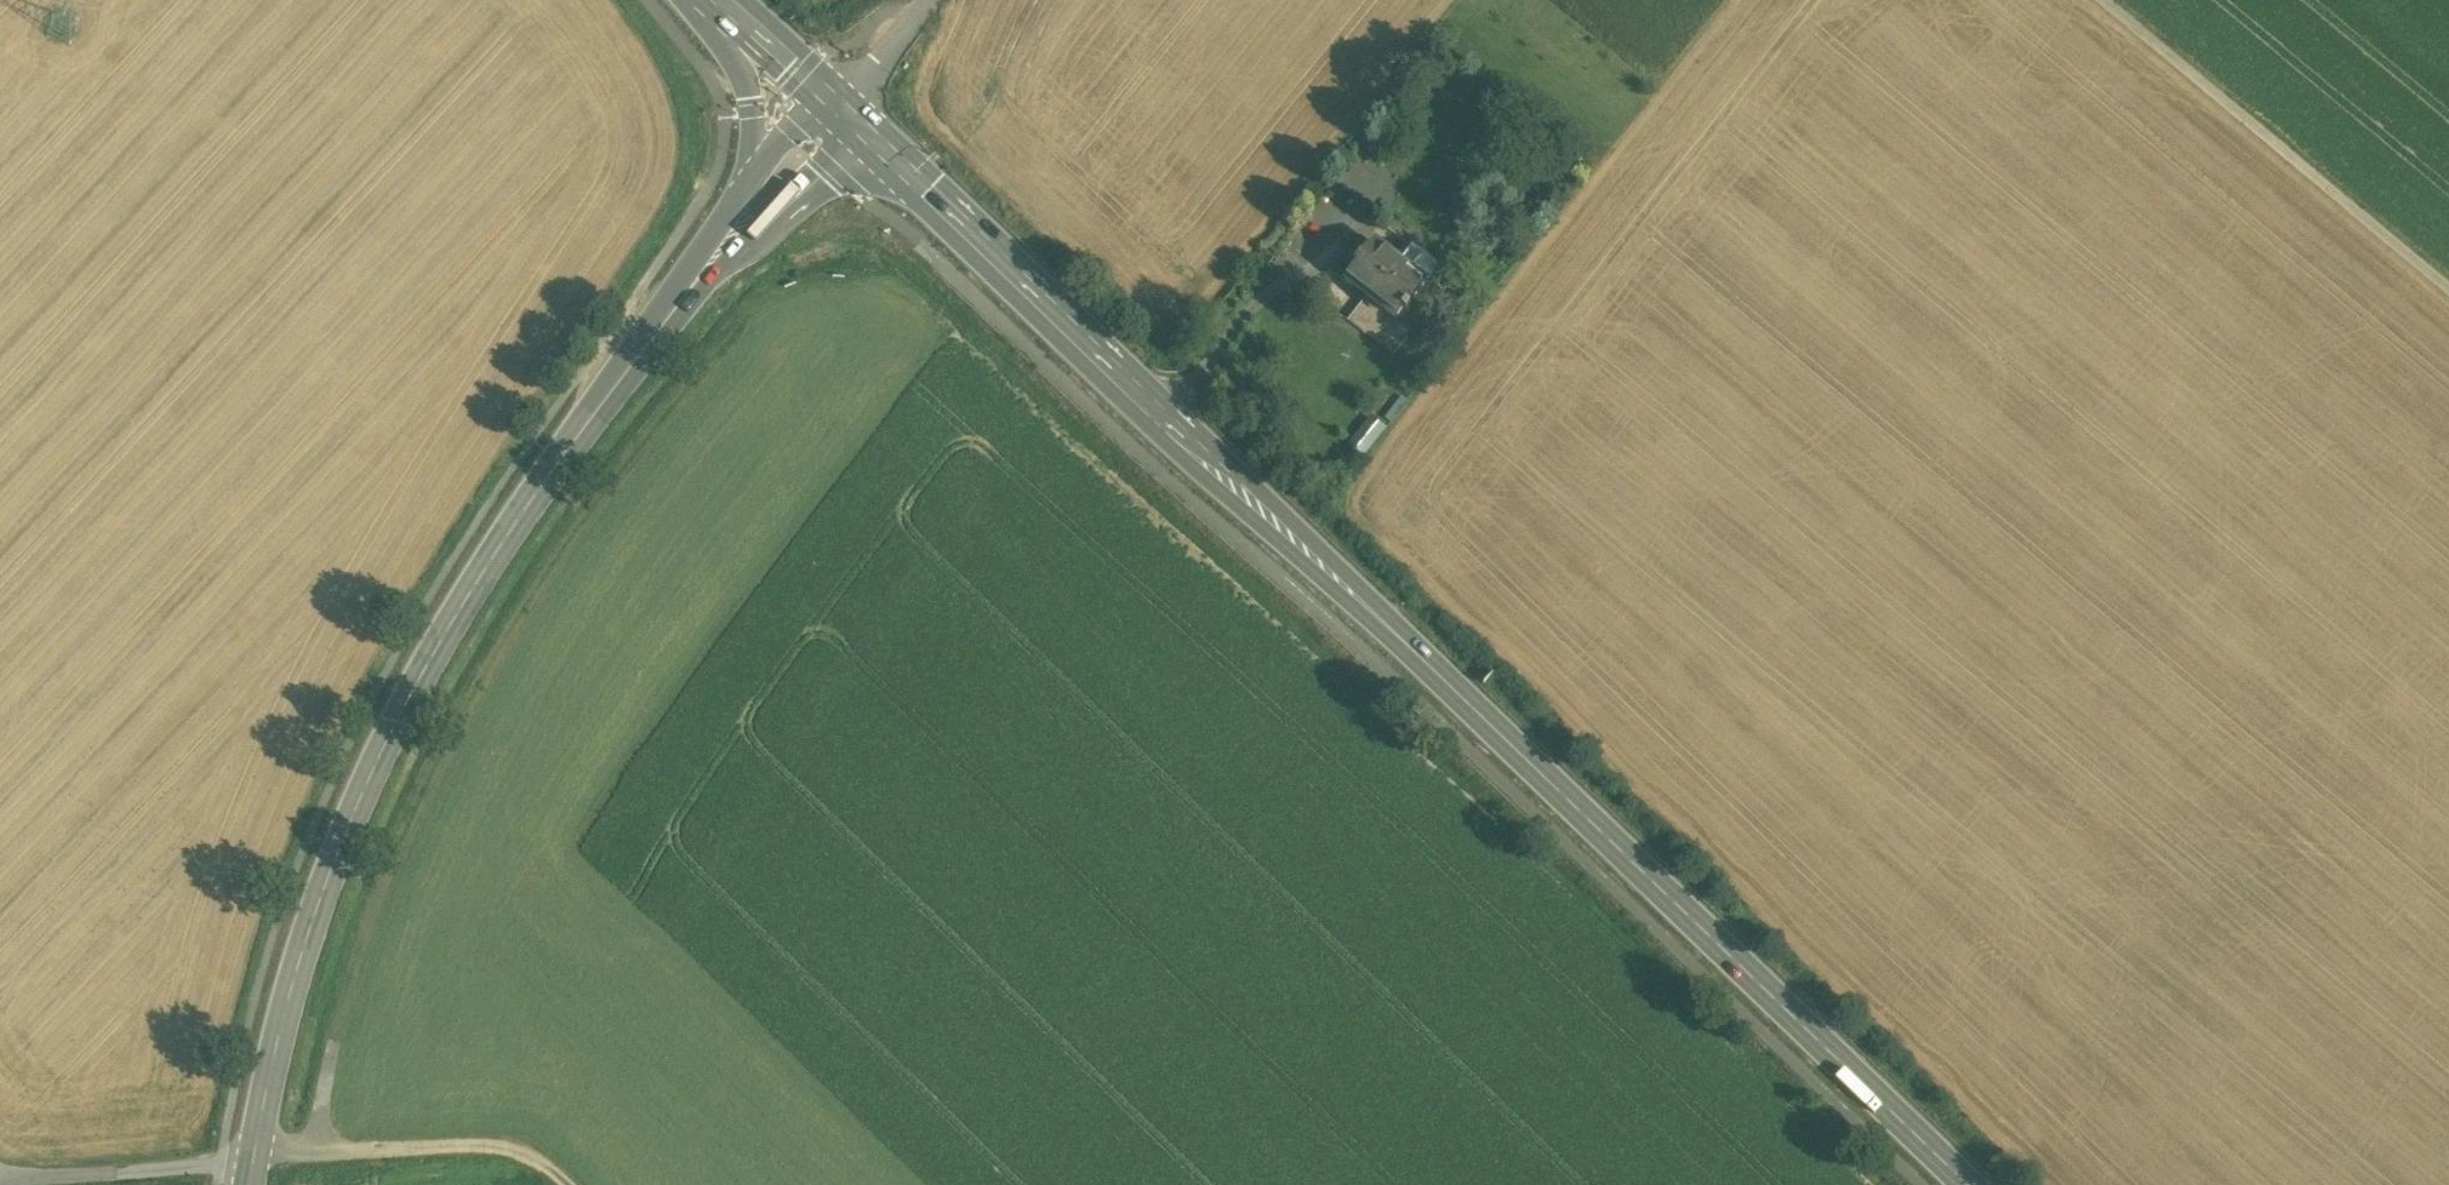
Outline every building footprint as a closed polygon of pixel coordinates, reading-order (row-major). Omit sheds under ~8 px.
[(1374,243),(1368,250),(1362,246),(1347,264),(1353,269),(1346,278),(1397,319),(1425,283),(1400,264),(1374,243)] [(1436,271),(1410,251),(1400,264),(1425,283),(1436,271)] [(1368,297),(1348,322),(1392,357),(1413,331),(1368,297)]
